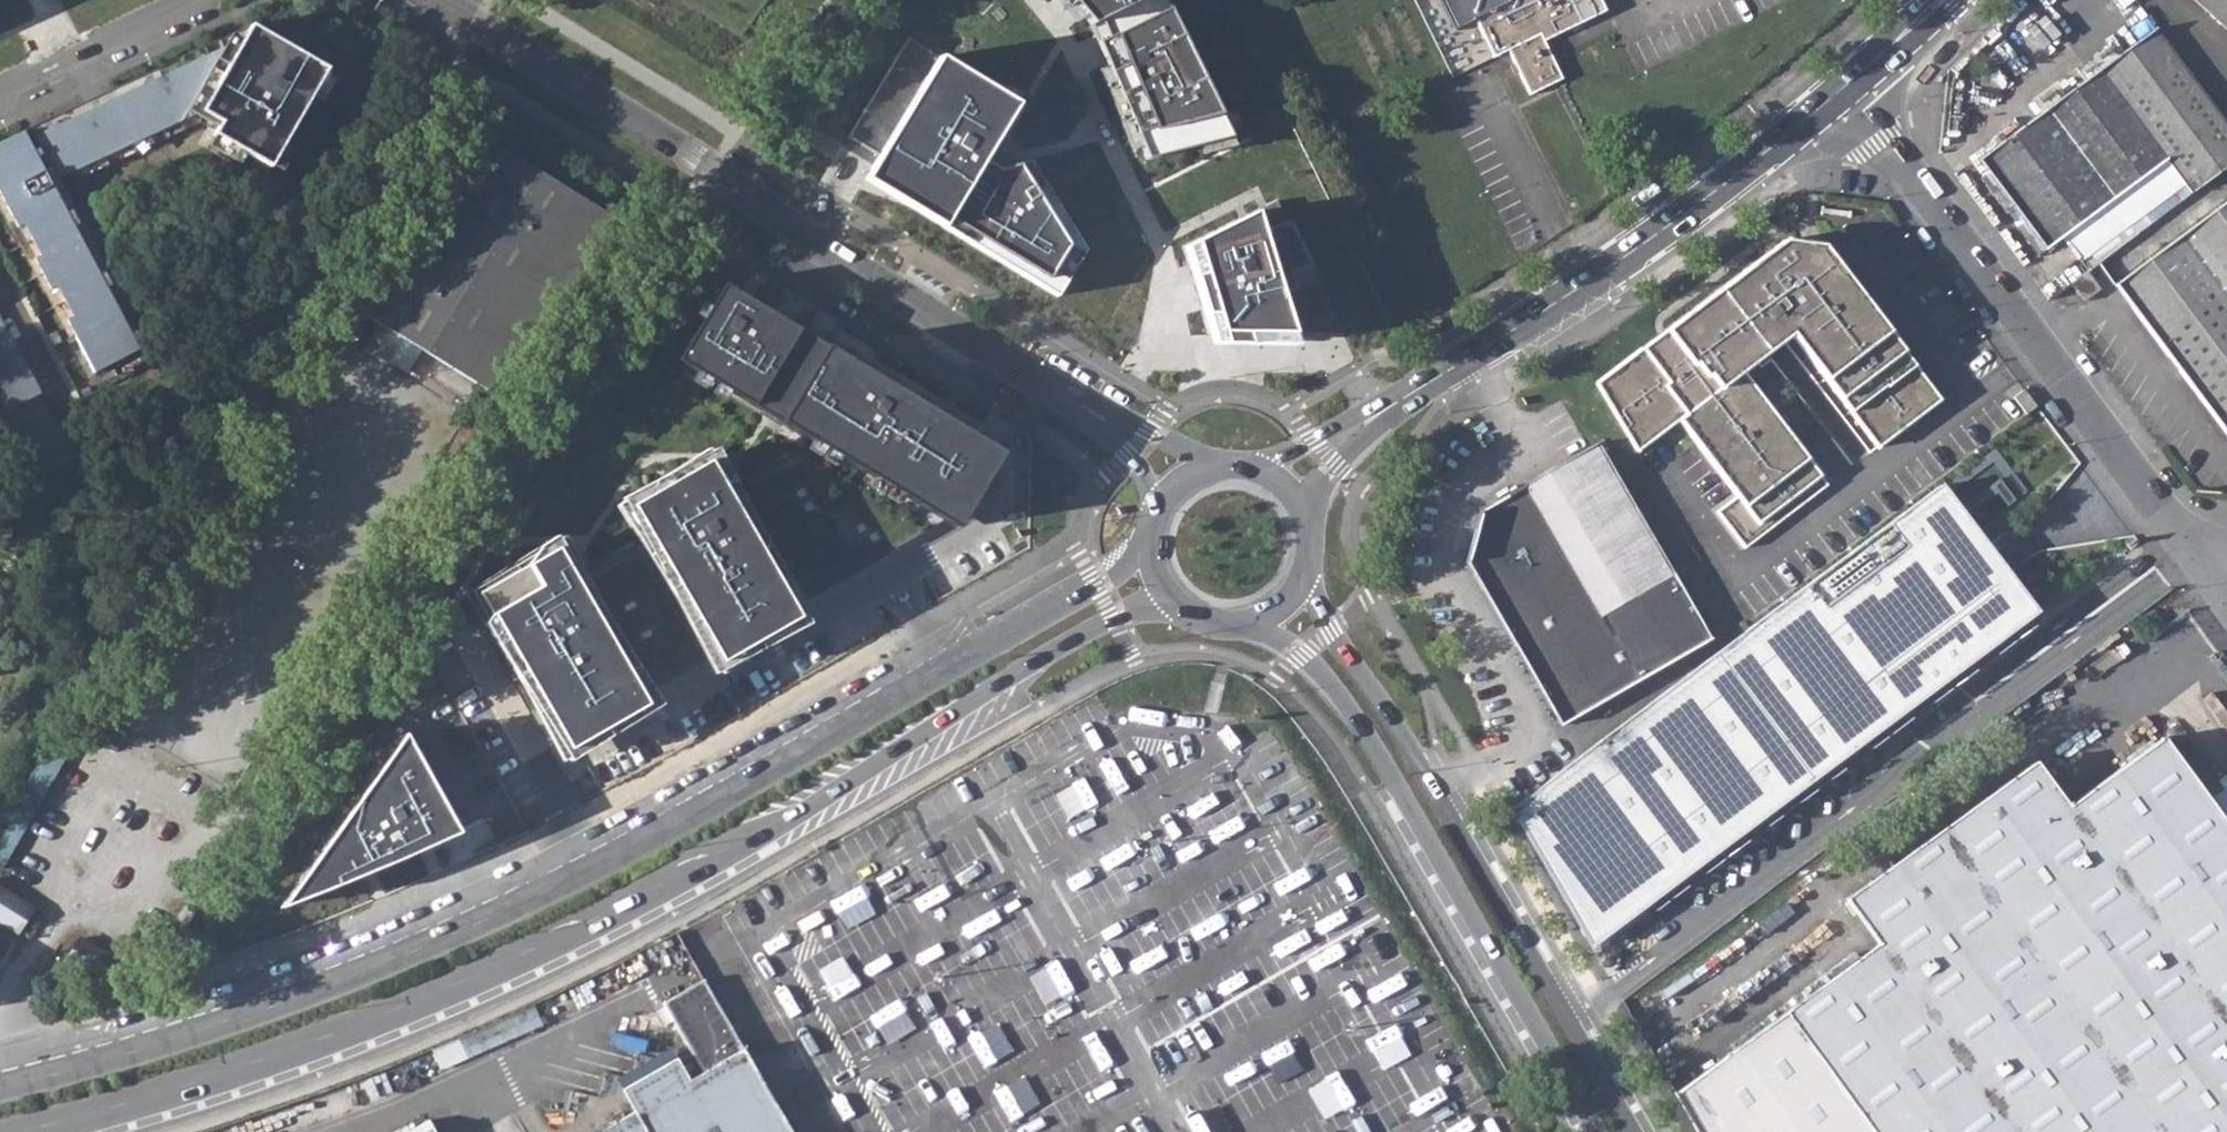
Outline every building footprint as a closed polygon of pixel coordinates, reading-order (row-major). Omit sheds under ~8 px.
[(1157,0),(1070,0),(1091,30),(1157,0)] [(1242,137),(1183,0),(1157,0),(1091,30),(1154,165),(1242,137)] [(1454,31),(1474,21),(1493,57),(1507,50),(1529,95),(1561,79),(1543,41),(1605,11),(1599,0),(1438,0),(1454,31)] [(2226,31),(2226,0),(2193,0),(2226,31)] [(1977,160),(2044,251),(2166,159),(2190,195),(2226,166),(2226,125),(2155,28),(1977,160)] [(21,138),(33,160),(25,164),(31,174),(0,191),(0,200),(43,177),(49,189),(62,183),(66,192),(197,131),(212,139),(216,131),(221,122),(202,111),(215,89),(216,90),(248,34),(21,138)] [(323,78),(248,34),(216,90),(215,89),(202,111),(221,122),(216,131),(212,139),(209,143),(266,176),(323,78)] [(862,179),(940,225),(1020,140),(1034,126),(959,67),(862,179)] [(875,83),(805,150),(828,174),(897,107),(875,83)] [(610,216),(467,127),(354,309),(378,324),(362,350),(386,363),(401,338),(498,398),(610,216)] [(0,148),(0,191),(31,174),(25,164),(33,160),(21,138),(0,148)] [(1020,140),(940,225),(1054,295),(1098,244),(1020,140)] [(0,200),(0,207),(15,236),(21,232),(37,264),(31,267),(48,298),(54,295),(70,325),(64,327),(92,381),(108,372),(137,357),(43,177),(0,200)] [(2114,285),(2148,330),(2182,376),(2226,437),(2226,200),(2114,285)] [(1265,212),(1186,244),(1215,329),(1323,335),(1265,212)] [(1716,511),(1744,549),(1827,486),(1741,371),(1791,334),(1877,449),(1940,401),(1823,245),(1784,240),(1596,382),(1636,451),(1678,419),(1736,496),(1716,511)] [(2086,272),(2070,284),(2084,302),(2099,290),(2086,272)] [(1000,447),(719,286),(676,360),(812,437),(741,484),(719,446),(623,497),(633,515),(572,548),(564,533),(459,584),(466,597),(550,761),(645,710),(634,686),(703,651),(716,674),(816,617),(809,601),(947,521),(961,529),(1007,450),(1000,447)] [(2138,337),(2172,384),(2182,376),(2148,330),(2138,337)] [(21,367),(11,348),(4,352),(0,344),(0,379),(21,367)] [(0,379),(0,410),(11,431),(39,417),(27,395),(34,392),(21,367),(0,379)] [(1598,442),(1527,483),(1602,614),(1674,577),(1598,442)] [(1514,809),(1595,951),(2048,615),(1946,482),(1514,809)] [(1602,614),(1527,483),(1480,511),(1465,561),(1559,726),(1710,638),(1674,577),(1602,614)] [(2154,610),(2145,616),(2154,631),(2164,624),(2154,610)] [(408,733),(282,906),(462,832),(408,733)] [(1784,1012),(1872,1131),(2226,1131),(2226,827),(2210,804),(2163,739),(2161,737),(2068,806),(2035,761),(1845,899),(1878,944),(1784,1012)] [(15,842),(71,747),(54,738),(0,830),(0,833),(15,842)] [(2226,827),(2226,792),(2210,804),(2226,827)] [(0,833),(0,869),(15,842),(0,833)] [(10,895),(0,888),(0,911),(10,895)] [(10,895),(0,911),(0,922),(17,932),(32,908),(10,895)] [(744,1051),(703,979),(661,1003),(702,1072),(688,1079),(633,1111),(598,1131),(791,1131),(744,1051)] [(1784,1012),(1676,1093),(1699,1131),(1871,1131),(1784,1012)] [(615,1080),(633,1111),(688,1079),(671,1048),(615,1080)] [(427,1120),(405,1131),(434,1131),(427,1120)]
